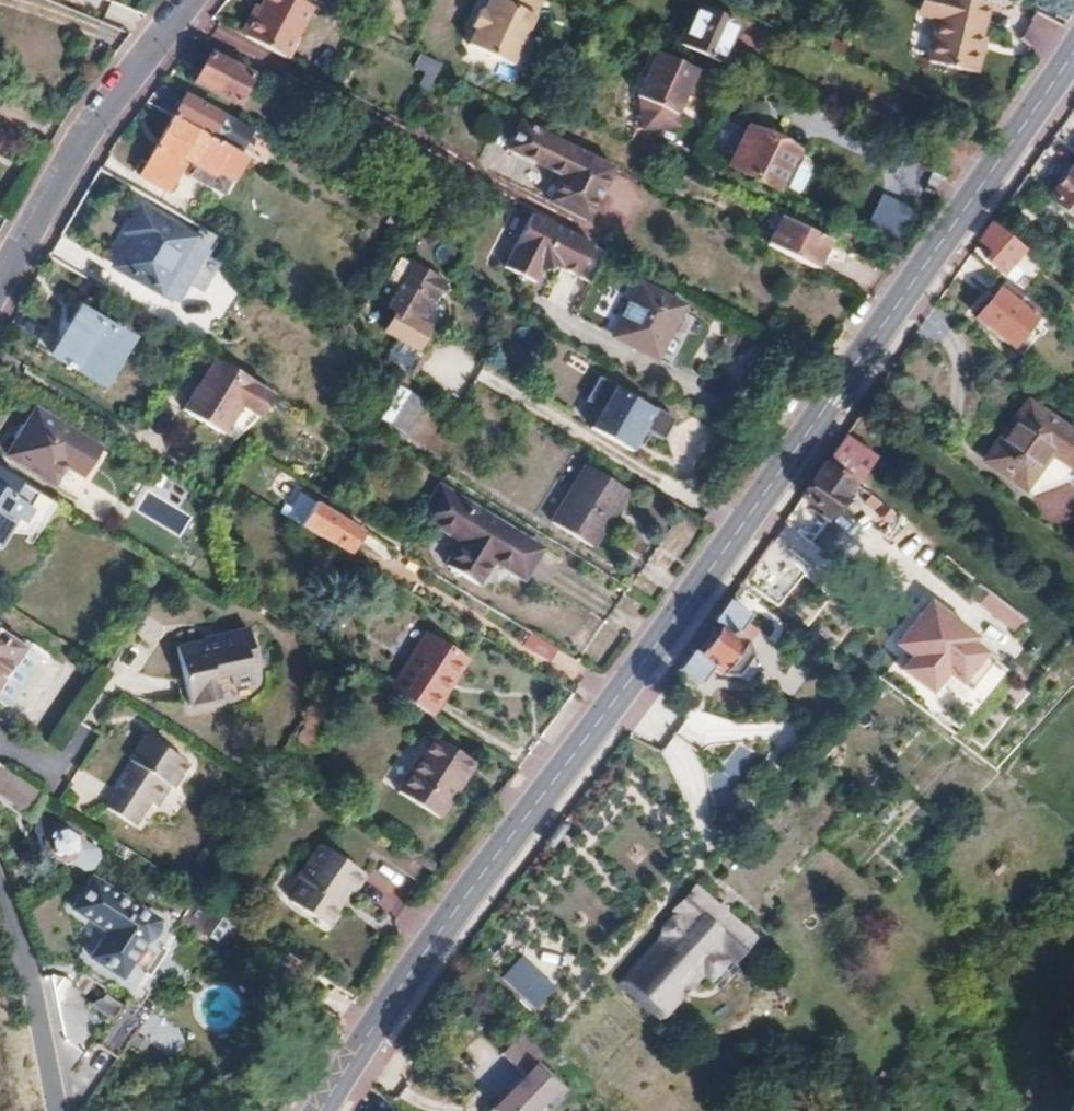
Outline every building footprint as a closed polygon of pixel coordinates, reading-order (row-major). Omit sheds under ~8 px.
[(283,0),(259,0),(256,5),(253,12),(291,32),(302,9),(283,0)] [(302,0),(283,0),(302,9),(306,2),(302,0)] [(480,12),(476,10),(468,27),(473,29),(465,45),(508,65),(538,0),(486,0),(480,12)] [(920,18),(935,21),(927,64),(975,73),(981,47),(976,46),(984,1),(978,0),(923,0),(920,18)] [(246,9),(253,12),(256,5),(249,2),(246,9)] [(678,38),(719,57),(735,24),(695,4),(678,38)] [(236,28),(243,32),(253,12),(246,9),(236,28)] [(243,32),(281,52),(291,32),(253,12),(243,32)] [(1033,12),(1019,45),(1051,59),(1065,26),(1033,12)] [(242,35),(280,55),(281,52),(243,32),(242,35)] [(719,57),(678,38),(674,44),(715,64),(719,57)] [(233,101),(249,71),(207,50),(192,81),(233,101)] [(435,60),(417,50),(410,63),(427,71),(429,73),(435,60)] [(694,73),(656,55),(634,99),(639,101),(640,131),(675,128),(674,115),(694,73)] [(184,92),(170,115),(225,146),(230,149),(237,153),(250,130),(242,126),(224,115),(184,92)] [(538,194),(577,215),(605,161),(517,117),(511,114),(497,142),(551,169),(538,194)] [(174,160),(177,155),(209,173),(225,146),(170,115),(142,164),(168,179),(177,163),(174,160)] [(726,166),(774,191),(794,151),(745,127),(726,166)] [(168,179),(142,164),(136,174),(163,189),(168,179)] [(1050,197),(1073,217),(1073,168),(1050,197)] [(881,193),(867,221),(900,238),(915,210),(881,193)] [(114,264),(155,291),(180,247),(186,236),(136,206),(124,228),(132,234),(114,264)] [(589,241),(528,210),(500,263),(530,279),(536,268),(555,264),(572,273),(589,241)] [(765,221),(774,226),(766,242),(814,266),(829,239),(770,210),(765,221)] [(1002,272),(1023,247),(993,222),(979,241),(993,252),(987,260),(1002,272)] [(200,244),(186,236),(180,247),(194,255),(200,244)] [(170,299),(194,255),(180,247),(155,291),(170,299)] [(387,305),(397,312),(383,333),(398,342),(413,351),(415,348),(427,329),(434,324),(442,310),(439,304),(435,299),(431,295),(438,281),(399,258),(389,277),(401,284),(387,305)] [(1009,346),(1031,320),(1039,310),(1012,287),(1005,294),(999,289),(975,317),(1009,346)] [(694,313),(653,290),(624,342),(666,365),(694,313)] [(48,354),(98,386),(120,348),(78,322),(85,311),(78,307),(48,354)] [(78,322),(120,348),(126,337),(85,311),(78,322)] [(1041,329),(1031,320),(1009,346),(1019,354),(1041,329)] [(413,351),(398,342),(386,363),(402,372),(412,378),(425,354),(415,348),(413,351)] [(272,393),(212,356),(207,364),(266,401),(272,393)] [(199,378),(257,413),(266,401),(207,364),(199,378)] [(237,405),(256,415),(257,413),(199,378),(182,408),(221,431),(237,405)] [(397,386),(377,422),(405,437),(424,401),(397,386)] [(672,421),(613,386),(587,428),(632,454),(646,430),(661,439),(672,421)] [(93,448),(33,411),(6,455),(47,481),(59,464),(76,475),(93,448)] [(1026,415),(1021,421),(1073,464),(1073,452),(1026,415)] [(1064,478),(1073,466),(1073,464),(1021,421),(1003,443),(1039,473),(1046,464),(1064,478)] [(854,485),(873,459),(843,435),(800,496),(826,516),(846,491),(894,528),(891,533),(926,560),(941,539),(874,488),(868,496),(854,485)] [(991,477),(1017,498),(1039,473),(1003,443),(989,459),(999,467),(991,477)] [(584,463),(547,516),(585,542),(621,488),(584,463)] [(7,519),(18,525),(27,511),(8,500),(16,484),(0,474),(0,514),(7,519)] [(8,500),(27,511),(35,497),(16,484),(8,500)] [(433,492),(419,522),(459,543),(446,570),(480,587),(492,560),(524,575),(537,546),(433,492)] [(277,511),(345,553),(359,528),(304,495),(295,509),(283,501),(277,511)] [(35,497),(27,511),(42,521),(51,507),(35,497)] [(718,623),(695,654),(689,650),(676,668),(698,683),(711,666),(717,671),(734,674),(749,654),(743,642),(733,634),(747,615),(726,598),(712,618),(718,623)] [(992,654),(928,603),(895,643),(909,655),(899,667),(929,691),(944,673),(964,689),(992,654)] [(210,637),(179,644),(189,701),(220,696),(217,683),(251,676),(247,651),(255,649),(250,626),(232,630),(233,635),(210,640),(210,637)] [(35,656),(0,634),(0,704),(3,706),(35,656)] [(559,650),(534,635),(527,645),(553,660),(559,650)] [(394,694),(430,717),(449,688),(454,692),(473,662),(434,637),(394,694)] [(191,766),(148,737),(132,760),(137,763),(107,808),(134,827),(150,805),(156,810),(171,788),(175,790),(191,766)] [(477,767),(436,741),(401,796),(441,822),(477,767)] [(24,815),(38,792),(0,767),(0,799),(24,815)] [(60,835),(54,845),(57,859),(70,867),(80,865),(87,854),(84,840),(71,833),(60,835)] [(344,885),(350,889),(353,891),(364,875),(319,844),(296,878),(302,882),(288,903),(322,927),(335,907),(330,904),(344,885)] [(167,923),(170,918),(105,876),(99,885),(167,923)] [(85,907),(120,930),(119,932),(149,949),(154,940),(158,942),(167,923),(99,885),(85,907)] [(337,908),(350,889),(344,885),(330,904),(335,907),(337,908)] [(728,965),(749,942),(691,889),(672,910),(679,917),(677,919),(674,920),(672,919),(671,919),(661,930),(664,938),(618,988),(657,1023),(718,956),(728,965)] [(215,938),(227,918),(226,918),(224,911),(213,903),(202,897),(185,923),(209,937),(215,938)] [(238,923),(227,918),(215,938),(224,944),(238,923)] [(106,954),(136,971),(149,949),(119,932),(106,954)] [(103,959),(132,977),(136,971),(106,954),(103,959)] [(519,956),(499,979),(534,1010),(555,987),(519,956)] [(100,1034),(121,1046),(139,1015),(118,1001),(97,1033),(100,1034)] [(97,1033),(92,1042),(94,1043),(100,1034),(97,1033)] [(94,1043),(114,1055),(121,1046),(100,1034),(94,1043)] [(527,1064),(486,1110),(534,1110),(554,1088),(527,1064)]
